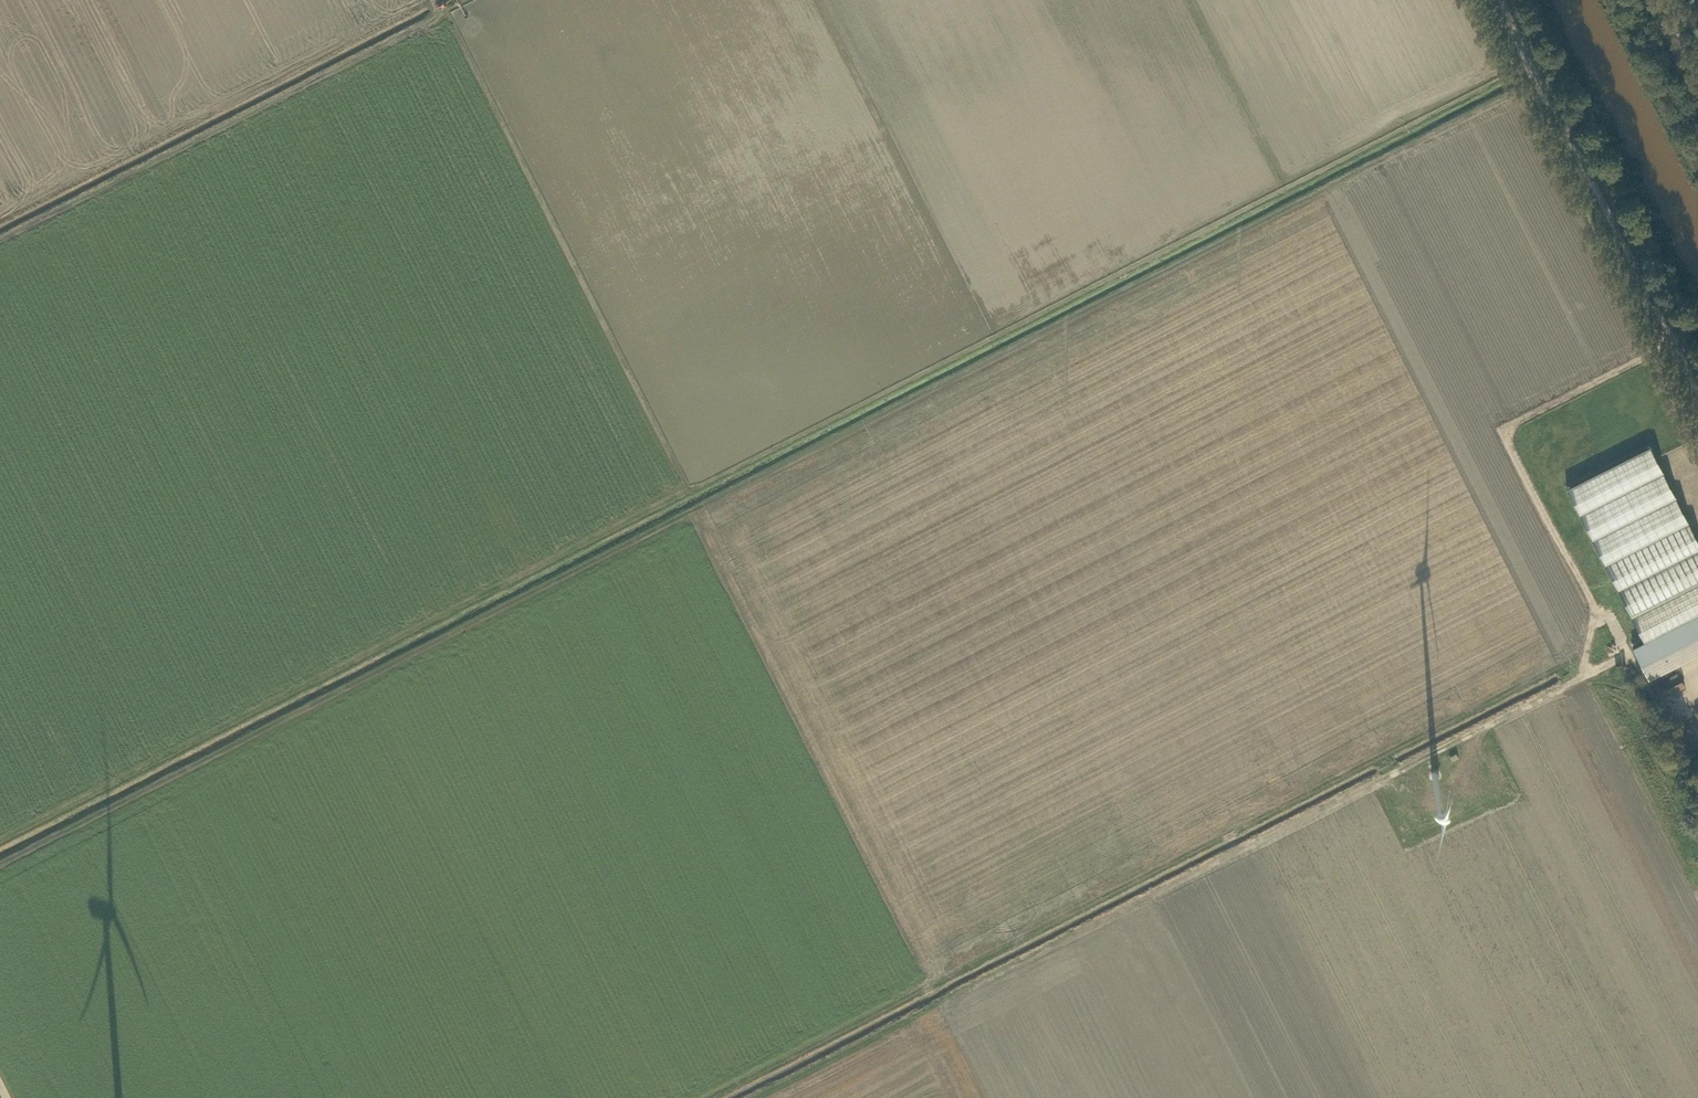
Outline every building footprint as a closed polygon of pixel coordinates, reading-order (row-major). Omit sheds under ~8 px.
[(1603,563),(1686,521),(1648,445),(1565,488),(1603,563)] [(1603,563),(1643,641),(1631,647),(1647,679),(1697,653),(1697,544),(1686,521),(1603,563)] [(1653,684),(1661,699),(1684,687),(1676,672),(1653,684)]
